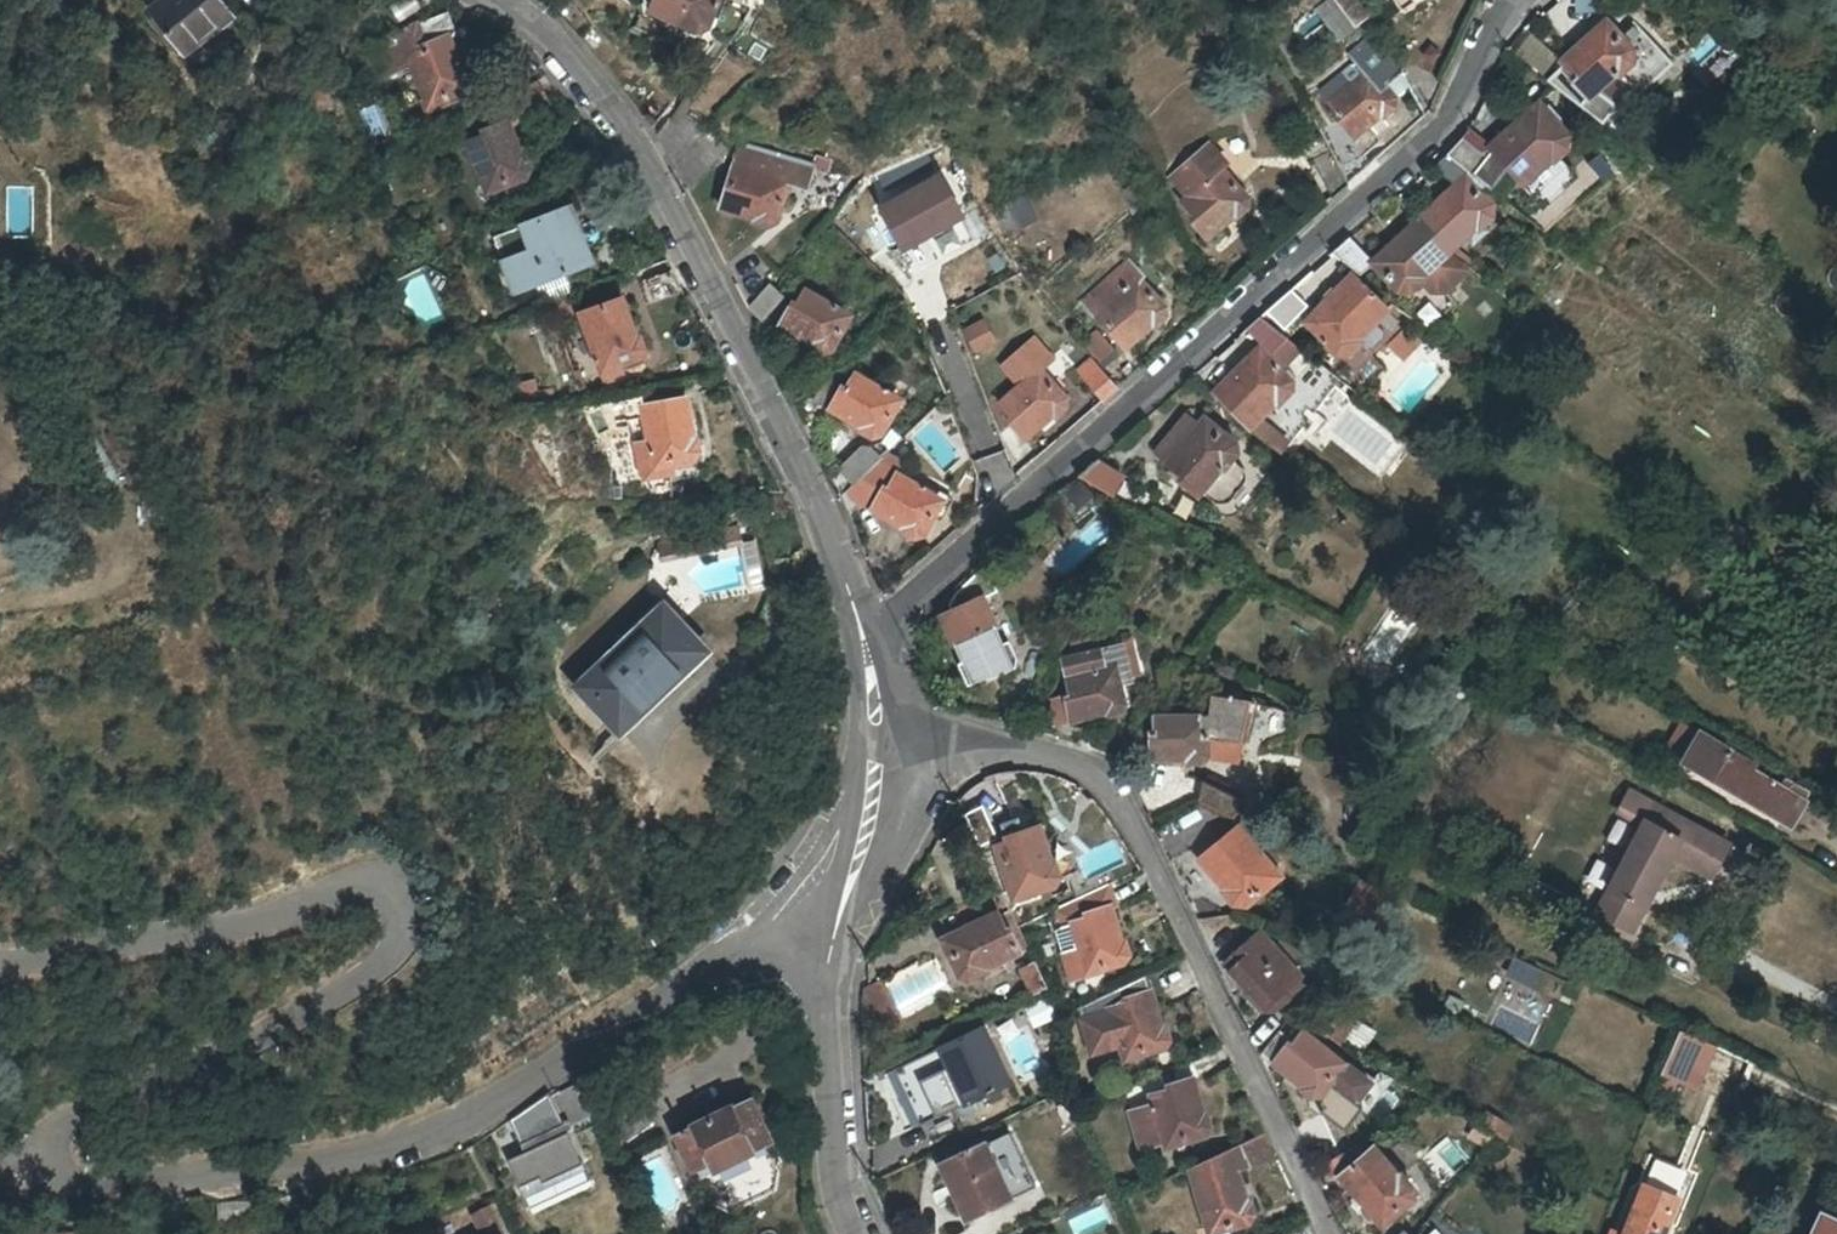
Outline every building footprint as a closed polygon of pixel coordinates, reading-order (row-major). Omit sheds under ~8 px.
[(185,53),(233,14),(221,0),(172,0),(154,14),(185,53)] [(656,12),(703,32),(711,29),(722,0),(660,0),(656,12)] [(1367,23),(1355,0),(1325,0),(1314,6),(1331,41),(1367,23)] [(1592,10),(1591,0),(1573,0),(1575,13),(1592,10)] [(411,58),(428,102),(445,95),(447,101),(468,93),(472,85),(467,73),(464,75),(450,39),(457,37),(449,15),(417,27),(426,52),(411,58)] [(1616,42),(1602,28),(1563,64),(1572,74),(1556,88),(1581,107),(1609,82),(1618,73),(1620,75),(1622,72),(1632,63),(1633,51),(1620,38),(1616,42)] [(1361,74),(1327,103),(1339,118),(1335,120),(1351,139),(1381,115),(1383,117),(1391,110),(1392,100),(1389,96),(1397,89),(1378,51),(1357,69),(1361,74)] [(1439,92),(1442,86),(1427,61),(1401,75),(1425,119),(1428,116),(1439,92)] [(1615,87),(1626,77),(1622,72),(1620,75),(1618,73),(1609,82),(1615,87)] [(515,123),(549,105),(538,83),(504,101),(515,123)] [(1632,121),(1611,106),(1597,119),(1618,136),(1632,121)] [(1509,169),(1544,207),(1560,190),(1563,193),(1590,166),(1591,166),(1585,160),(1571,173),(1558,159),(1567,151),(1568,140),(1543,111),(1538,116),(1534,112),(1483,157),(1463,139),(1448,157),(1471,174),(1490,189),(1509,169)] [(438,150),(457,204),(527,179),(530,172),(525,160),(522,161),(509,124),(438,150)] [(815,163),(742,142),(734,167),(738,168),(732,186),(727,184),(720,208),(757,220),(756,223),(769,226),(777,222),(783,201),(778,199),(784,182),(808,189),(815,163)] [(1348,185),(1364,172),(1347,143),(1331,153),(1348,185)] [(1216,172),(1222,167),(1206,149),(1174,177),(1190,195),(1182,202),(1194,217),(1191,220),(1207,239),(1235,215),(1238,217),(1248,208),(1249,200),(1234,183),(1230,186),(1216,172)] [(1331,153),(1312,163),(1333,199),(1348,185),(1331,153)] [(1616,172),(1601,156),(1591,166),(1590,166),(1563,193),(1570,202),(1599,177),(1605,182),(1616,172)] [(1481,229),(1493,218),(1494,206),(1479,191),(1475,195),(1461,182),(1471,174),(1448,157),(1434,169),(1454,190),(1420,220),(1450,252),(1479,227),(1481,229)] [(894,252),(962,221),(940,172),(872,203),(894,252)] [(990,208),(1004,234),(1036,217),(1022,191),(990,208)] [(578,247),(566,211),(542,220),(544,224),(526,231),(531,249),(519,253),(527,274),(540,270),(542,274),(560,269),(562,274),(581,267),(587,260),(582,246),(578,247)] [(1386,278),(1400,293),(1411,292),(1425,281),(1435,292),(1447,294),(1473,271),(1450,252),(1420,220),(1378,259),(1391,273),(1386,278)] [(1361,277),(1374,264),(1352,239),(1333,255),(1361,277)] [(1143,275),(1130,262),(1084,302),(1096,317),(1100,313),(1111,326),(1107,329),(1123,348),(1154,322),(1156,325),(1165,317),(1166,308),(1151,291),(1147,295),(1135,283),(1143,275)] [(1360,340),(1388,312),(1353,277),(1311,318),(1328,336),(1324,339),(1339,354),(1351,354),(1363,343),(1360,340)] [(770,285),(749,308),(762,322),(783,298),(770,285)] [(846,313),(806,291),(797,307),(792,304),(779,327),(813,345),(811,348),(822,354),(831,352),(842,333),(836,330),(846,313)] [(552,302),(560,324),(561,324),(580,318),(571,295),(552,302)] [(638,339),(623,301),(600,309),(601,314),(584,321),(601,367),(619,361),(621,366),(642,360),(646,351),(642,338),(638,339)] [(1246,330),(1271,354),(1287,338),(1261,318),(1246,330)] [(1417,319),(1391,347),(1404,359),(1432,332),(1417,319)] [(994,339),(983,320),(965,331),(976,350),(994,339)] [(1385,334),(1376,324),(1360,340),(1363,343),(1369,349),(1374,349),(1385,339),(1385,334)] [(1018,385),(998,403),(1010,418),(1007,421),(1023,439),(1053,413),(1054,415),(1064,406),(1064,399),(1050,383),(1045,387),(1033,372),(1050,357),(1032,337),(1001,366),(1018,385)] [(1292,383),(1259,349),(1212,394),(1249,429),(1277,402),(1279,404),(1293,391),(1292,383)] [(1091,358),(1077,371),(1102,399),(1116,387),(1091,358)] [(1377,361),(1351,388),(1362,397),(1387,371),(1377,361)] [(895,398),(855,375),(845,391),(826,380),(813,402),(861,428),(860,432),(870,437),(882,434),(891,417),(886,414),(895,398)] [(691,424),(686,400),(643,409),(652,464),(671,461),(672,467),(691,464),(699,453),(694,424),(691,424)] [(1178,480),(1197,496),(1201,492),(1215,503),(1226,504),(1244,483),(1244,472),(1232,461),(1237,454),(1237,445),(1219,431),(1214,435),(1201,424),(1166,464),(1180,477),(1178,480)] [(861,453),(839,474),(850,487),(870,468),(877,462),(869,454),(861,453)] [(1116,496),(1123,479),(1095,463),(1080,476),(1105,491),(1116,496)] [(869,508),(903,528),(902,531),(912,537),(920,535),(931,516),(925,512),(935,496),(895,474),(891,480),(870,468),(843,494),(869,508)] [(1055,498),(1081,513),(1105,491),(1080,476),(1055,498)] [(787,509),(783,494),(764,494),(766,510),(787,509)] [(960,665),(970,688),(1005,672),(1006,674),(1017,669),(1018,659),(1009,642),(1005,645),(985,602),(1000,596),(987,568),(956,595),(949,609),(953,617),(944,621),(964,664),(960,665)] [(662,608),(577,687),(606,717),(630,695),(641,705),(700,649),(662,608)] [(1063,680),(1068,698),(1063,700),(1069,722),(1106,712),(1107,714),(1117,712),(1122,704),(1118,684),(1112,686),(1107,667),(1104,668),(1098,650),(1061,661),(1066,679),(1063,680)] [(1237,757),(1249,705),(1213,693),(1210,715),(1154,717),(1155,736),(1150,737),(1152,759),(1189,757),(1189,759),(1203,759),(1210,756),(1237,757)] [(616,728),(641,705),(630,695),(606,717),(616,728)] [(1047,706),(1053,726),(1069,722),(1063,700),(1047,706)] [(1730,754),(1698,735),(1681,766),(1713,785),(1716,778),(1724,782),(1720,789),(1790,829),(1803,807),(1725,763),(1730,754)] [(1242,801),(1203,782),(1199,802),(1201,802),(1234,818),(1242,801)] [(1002,847),(981,807),(966,815),(989,864),(1002,860),(1014,893),(1031,887),(1033,893),(1054,886),(1058,878),(1054,866),(1052,867),(1038,830),(1015,838),(1016,841),(1002,847)] [(1644,908),(1664,869),(1680,876),(1688,861),(1695,848),(1680,840),(1645,821),(1638,834),(1608,889),(1644,908)] [(1235,827),(1261,856),(1277,839),(1242,822),(1235,827)] [(1258,888),(1276,872),(1261,856),(1235,827),(1200,860),(1227,892),(1225,895),(1234,905),(1247,904),(1262,892),(1258,888)] [(1056,911),(1063,930),(1070,928),(1075,942),(1062,947),(1071,973),(1102,965),(1104,972),(1125,965),(1130,958),(1125,944),(1122,944),(1110,910),(1114,908),(1106,887),(1056,911)] [(1001,890),(942,920),(960,954),(953,957),(962,979),(970,980),(987,972),(986,969),(1020,952),(1008,930),(1006,932),(999,918),(1011,911),(1001,890)] [(1300,978),(1259,936),(1225,967),(1253,996),(1251,999),(1261,1010),(1274,1011),(1287,998),(1284,994),(1300,978)] [(1506,979),(1532,984),(1536,964),(1509,959),(1506,979)] [(1049,989),(1037,964),(1021,971),(1035,996),(1049,989)] [(879,983),(868,989),(887,1029),(898,1023),(879,983)] [(868,989),(862,992),(861,1008),(863,1040),(887,1029),(868,989)] [(1114,1014),(1086,1022),(1095,1056),(1123,1047),(1126,1057),(1144,1052),(1146,1056),(1168,1049),(1172,1042),(1167,1028),(1164,1028),(1163,1024),(1164,1024),(1161,1014),(1160,1014),(1153,993),(1129,999),(1130,1005),(1112,1010),(1114,1014)] [(1364,1051),(1376,1032),(1357,1020),(1345,1040),(1364,1051)] [(1030,1056),(1055,1045),(1045,1022),(1020,1032),(1030,1056)] [(1009,1083),(983,1029),(942,1049),(951,1069),(948,1070),(955,1085),(957,1083),(967,1104),(1009,1083)] [(1679,1080),(1695,1086),(1711,1043),(1676,1031),(1655,1091),(1673,1097),(1679,1080)] [(1294,1043),(1280,1033),(1261,1056),(1304,1088),(1302,1090),(1313,1099),(1320,1097),(1324,1092),(1333,1100),(1339,1093),(1351,1103),(1358,1102),(1371,1086),(1340,1061),(1303,1032),(1294,1043)] [(1144,1147),(1183,1136),(1186,1142),(1206,1136),(1212,1130),(1207,1116),(1205,1116),(1194,1080),(1170,1087),(1171,1091),(1154,1097),(1156,1105),(1134,1111),(1144,1147)] [(643,1114),(622,1083),(594,1101),(603,1114),(600,1116),(613,1133),(643,1114)] [(550,1098),(505,1117),(520,1151),(565,1131),(550,1098)] [(742,1105),(676,1137),(696,1179),(716,1170),(733,1207),(769,1191),(750,1153),(763,1148),(742,1105)] [(1485,1110),(1476,1124),(1503,1142),(1512,1128),(1485,1110)] [(564,1131),(502,1163),(530,1216),(592,1184),(564,1131)] [(1247,1162),(1273,1150),(1265,1134),(1189,1170),(1210,1233),(1230,1233),(1229,1231),(1251,1225),(1256,1217),(1251,1203),(1249,1205),(1238,1171),(1249,1168),(1247,1162)] [(1010,1200),(984,1145),(942,1165),(969,1220),(1010,1200)] [(1399,1179),(1372,1149),(1358,1161),(1351,1149),(1327,1163),(1338,1183),(1343,1181),(1378,1222),(1391,1211),(1395,1215),(1413,1200),(1414,1191),(1401,1177),(1399,1179)] [(489,1208),(485,1210),(482,1205),(475,1209),(477,1214),(474,1216),(482,1233),(502,1233),(489,1208)] [(1071,1218),(1076,1232),(1105,1221),(1100,1207),(1071,1218)] [(1667,1222),(1636,1208),(1624,1233),(1662,1233),(1667,1222)] [(1818,1216),(1810,1233),(1836,1233),(1836,1225),(1818,1216)]
